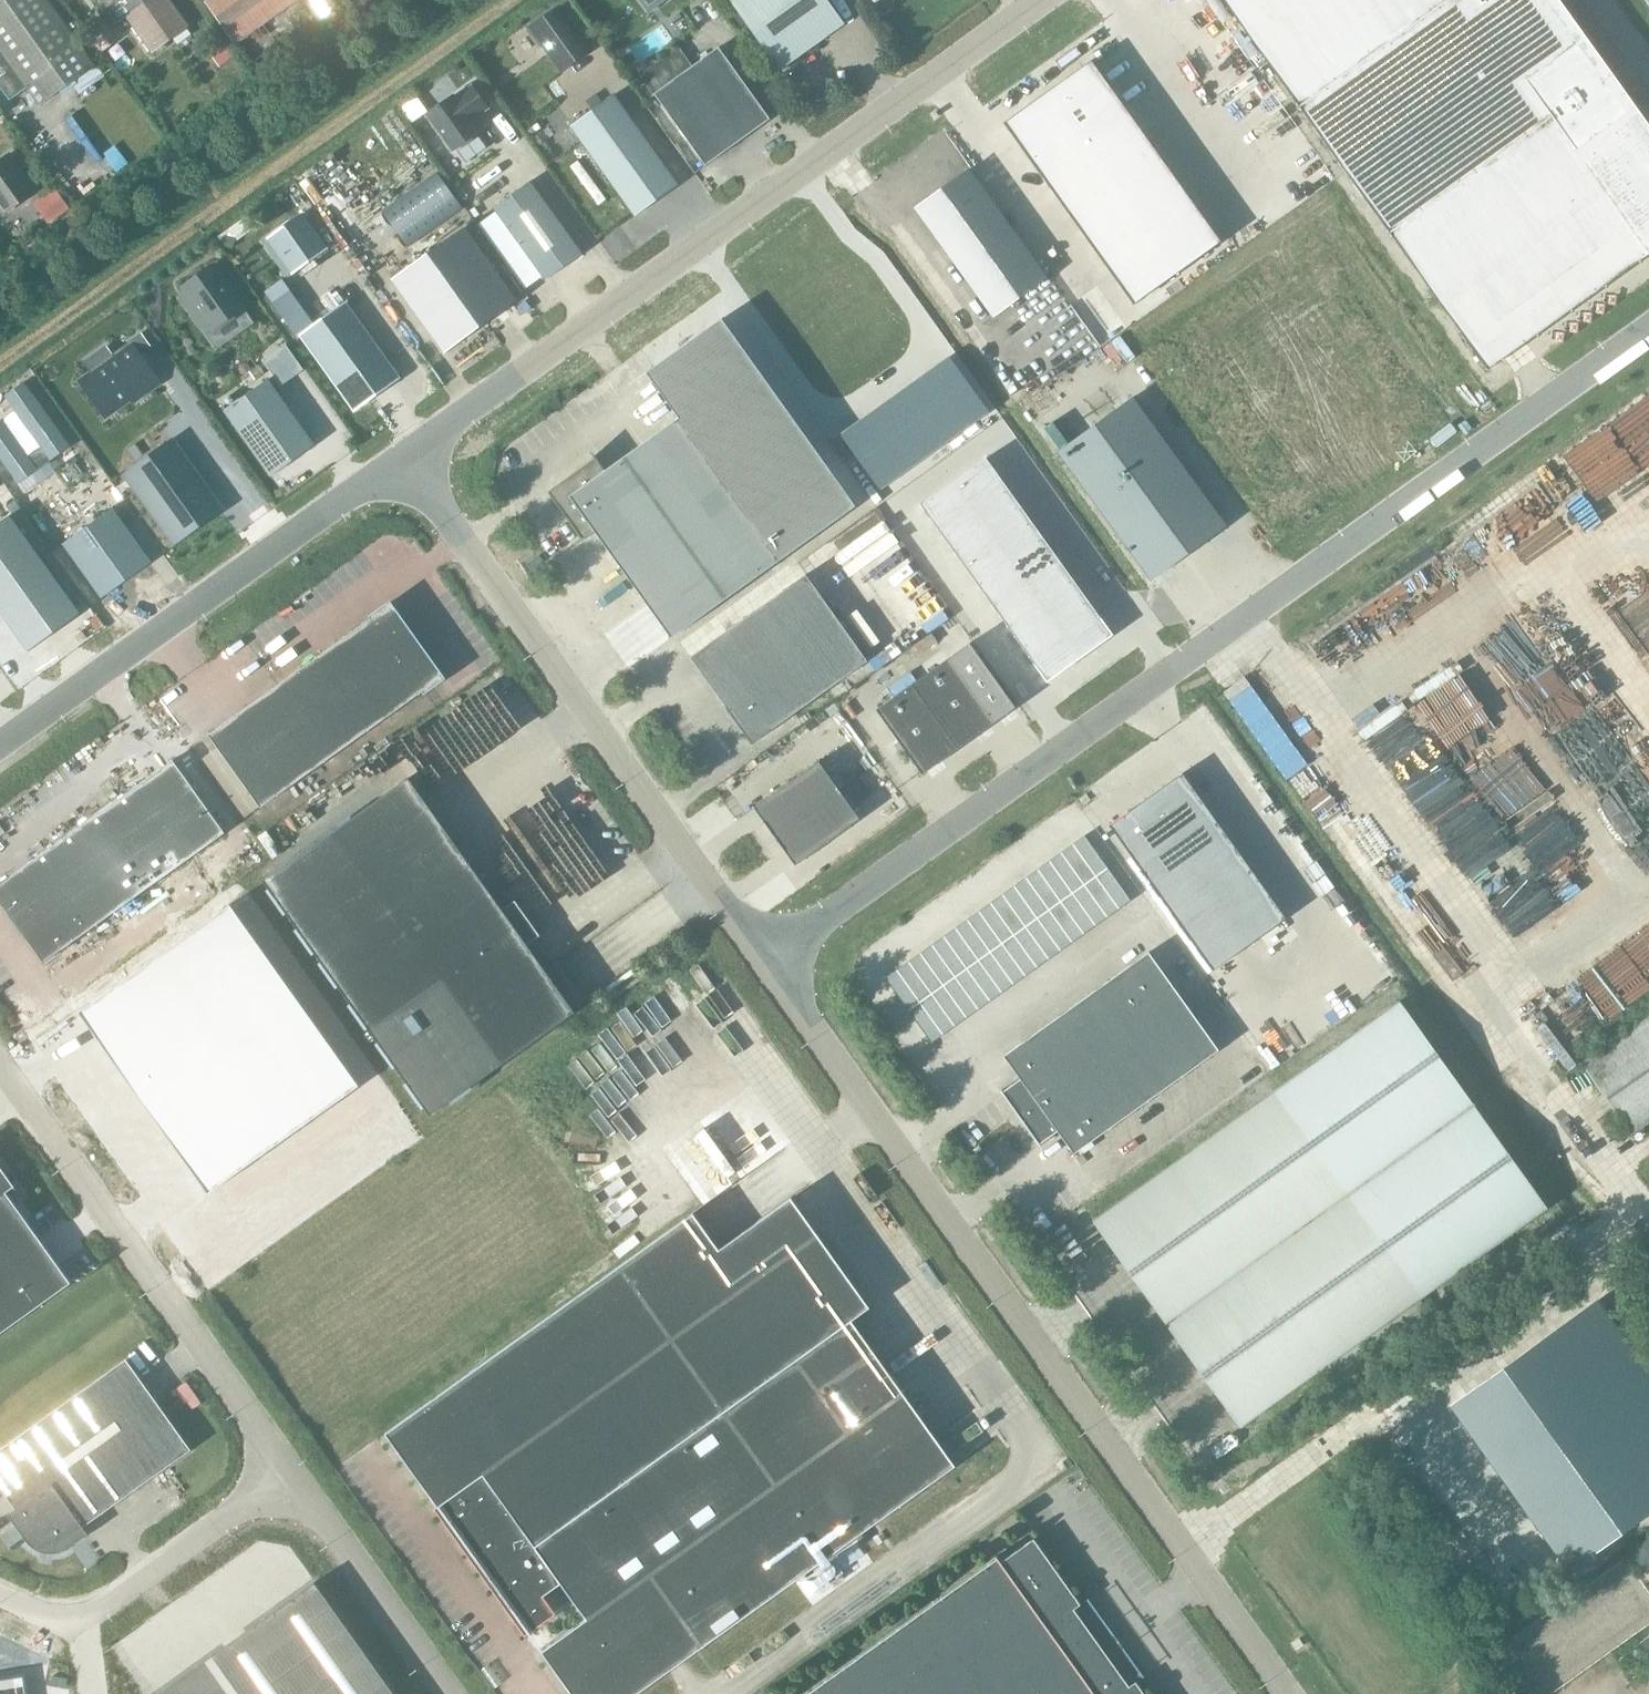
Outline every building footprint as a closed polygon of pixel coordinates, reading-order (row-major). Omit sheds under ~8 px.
[(10,101),(28,88),(40,105),(95,67),(47,0),(0,0),(0,86),(10,101)] [(151,0),(101,0),(118,24),(127,17),(151,0)] [(127,17),(153,54),(189,28),(169,0),(151,0),(127,17)] [(295,0),(210,0),(205,4),(234,45),(295,0)] [(649,11),(664,0),(641,0),(649,11)] [(845,24),(827,0),(729,0),(780,70),(845,24)] [(1648,252),(1578,153),(1632,114),(1550,0),(1222,0),(1488,371),(1648,255),(1648,252)] [(531,28),(562,71),(590,51),(560,8),(531,28)] [(640,75),(706,166),(771,120),(719,48),(694,66),(680,46),(640,75)] [(1091,61),(1003,124),(1134,306),(1222,242),(1091,61)] [(427,115),(452,151),(479,132),(472,121),(488,109),(472,86),(456,98),(454,96),(427,115)] [(635,216),(679,185),(614,95),(571,126),(635,216)] [(35,191),(10,155),(0,162),(0,207),(5,213),(35,191)] [(1047,278),(969,170),(916,209),(993,317),(1047,278)] [(494,208),(546,280),(582,254),(530,182),(494,208)] [(46,214),(62,234),(83,217),(67,197),(46,214)] [(302,215),(275,235),(299,268),(326,249),(302,215)] [(392,279),(445,353),(516,302),(464,229),(392,279)] [(1219,264),(1208,272),(1227,297),(1238,290),(1219,264)] [(216,270),(187,292),(217,335),(247,314),(216,270)] [(1197,279),(1187,287),(1205,313),(1216,305),(1197,279)] [(1322,281),(1284,308),(1300,329),(1338,302),(1322,281)] [(1187,287),(1176,295),(1194,321),(1205,313),(1187,287)] [(1176,295),(1165,302),(1184,328),(1194,321),(1176,295)] [(1165,302),(1150,313),(1166,336),(1166,335),(1181,325),(1183,329),(1184,328),(1165,302)] [(1351,320),(1338,302),(1300,329),(1312,347),(1351,320)] [(302,337),(355,409),(399,378),(346,305),(302,337)] [(1256,316),(1238,329),(1246,340),(1264,327),(1256,316)] [(1264,327),(1246,340),(1254,351),(1272,338),(1264,327)] [(1238,329),(1216,345),(1224,356),(1246,340),(1238,329)] [(118,366),(97,381),(121,415),(137,404),(139,408),(165,390),(146,364),(158,356),(147,340),(116,363),(118,366)] [(841,435),(864,467),(880,490),(989,412),(973,390),(950,357),(841,435)] [(268,382),(225,414),(272,478),(315,445),(268,382)] [(70,448),(24,383),(6,396),(42,446),(27,456),(2,420),(0,422),(0,456),(20,484),(70,448)] [(1226,526),(1133,398),(1058,453),(1152,581),(1226,526)] [(672,638),(781,560),(680,418),(606,471),(597,458),(548,493),(583,541),(595,532),(672,638)] [(977,515),(1010,491),(986,458),(953,482),(977,515)] [(977,515),(953,482),(921,505),(944,538),(977,515)] [(1010,491),(977,515),(989,531),(1021,507),(1010,491)] [(1033,523),(1021,507),(989,531),(1000,547),(1033,523)] [(64,544),(102,598),(151,563),(112,509),(64,544)] [(81,614),(11,515),(0,523),(0,609),(29,650),(81,614)] [(956,554),(989,531),(977,515),(944,538),(956,554)] [(1000,547),(1012,563),(1045,540),(1033,523),(1000,547)] [(1000,547),(989,531),(956,554),(967,570),(1000,547)] [(1059,561),(1045,540),(1012,563),(1027,584),(1059,561)] [(967,570),(979,587),(1012,563),(1000,547),(967,570)] [(1027,584),(1042,605),(1074,581),(1059,561),(1027,584)] [(1027,584),(1012,563),(979,587),(994,608),(1027,584)] [(753,744),(868,661),(806,575),(691,657),(753,744)] [(1089,602),(1074,581),(1042,605),(1057,626),(1089,602)] [(994,608),(1009,628),(1042,605),(1027,584),(994,608)] [(1080,659),(1113,635),(1089,602),(1057,626),(1080,659)] [(206,738),(261,808),(442,679),(390,605),(206,738)] [(1057,626),(1042,605),(1009,628),(1024,649),(1057,626)] [(603,628),(620,616),(614,607),(597,620),(603,628)] [(1057,626),(1024,649),(1047,682),(1080,659),(1057,626)] [(948,658),(912,684),(959,749),(995,723),(948,658)] [(912,684),(877,710),(923,775),(959,749),(912,684)] [(692,720),(675,733),(682,742),(699,729),(692,720)] [(44,962),(224,833),(172,761),(0,884),(0,901),(44,962)] [(819,762),(755,808),(775,837),(840,790),(819,762)] [(1182,774),(1110,826),(1213,970),(1261,936),(1286,919),(1182,774)] [(840,790),(775,837),(796,866),(860,819),(840,790)] [(503,910),(465,858),(460,861),(450,847),(401,881),(355,816),(264,881),(430,1116),(575,1013),(528,944),(539,935),(515,901),(503,910)] [(1108,868),(1085,836),(1073,844),(1096,877),(1108,868)] [(1073,844),(1061,853),(1085,885),(1096,877),(1073,844)] [(1073,893),(1085,885),(1061,853),(1050,861),(1073,893)] [(897,869),(902,876),(920,863),(915,856),(897,869)] [(1073,893),(1050,861),(1038,869),(1061,902),(1073,893)] [(1096,877),(1119,909),(1131,901),(1108,868),(1096,877)] [(1061,902),(1038,869),(1026,878),(1049,910),(1061,902)] [(1096,877),(1085,885),(1108,917),(1119,909),(1096,877)] [(1026,878),(1014,886),(1038,919),(1049,910),(1026,878)] [(1085,885),(1073,893),(1096,926),(1108,917),(1085,885)] [(1026,927),(1038,919),(1014,886),(1003,894),(1026,927)] [(1061,902),(1084,934),(1096,926),(1073,893),(1061,902)] [(991,903),(1014,935),(1026,927),(1003,894),(991,903)] [(1073,943),(1084,934),(1061,902),(1049,910),(1073,943)] [(1014,935),(991,903),(979,911),(1002,944),(1014,935)] [(358,1086),(230,906),(80,1013),(208,1193),(358,1086)] [(186,917),(191,927),(211,916),(206,907),(186,917)] [(1038,919),(1061,951),(1073,943),(1049,910),(1038,919)] [(991,952),(1002,944),(979,911),(968,920),(991,952)] [(1061,951),(1038,919),(1026,927),(1049,959),(1061,951)] [(956,928),(979,960),(991,952),(968,920),(956,928)] [(1049,959),(1026,927),(1014,935),(1037,968),(1049,959)] [(944,936),(967,969),(979,960),(956,928),(944,936)] [(1002,944),(1026,976),(1037,968),(1014,935),(1002,944)] [(944,936),(932,945),(955,977),(967,969),(944,936)] [(991,952),(1014,985),(1026,976),(1002,944),(991,952)] [(921,953),(944,986),(955,977),(932,945),(921,953)] [(1014,985),(991,952),(979,960),(1002,993),(1014,985)] [(932,994),(944,986),(921,953),(909,961),(932,994)] [(1001,1091),(1020,1119),(1040,1146),(1041,1146),(1040,1144),(1058,1131),(1074,1154),(1219,1051),(1149,953),(1004,1056),(1020,1079),(1003,1092),(1002,1090),(1001,1091)] [(1002,993),(979,960),(967,969),(990,1001),(1002,993)] [(897,970),(920,1002),(932,994),(909,961),(897,970)] [(955,977),(979,1010),(990,1001),(967,969),(955,977)] [(920,1002),(897,970),(885,978),(909,1011),(920,1002)] [(979,1010),(955,977),(944,986),(967,1018),(979,1010)] [(932,994),(955,1026),(967,1018),(944,986),(932,994)] [(955,1026),(932,994),(920,1002),(943,1035),(955,1026)] [(909,1011),(932,1043),(943,1035),(920,1002),(909,1011)] [(1167,1324),(1474,1105),(1400,1002),(1274,1092),(1093,1221),(1167,1324)] [(1602,1040),(1609,1050),(1583,1067),(1618,1117),(1604,1127),(1615,1142),(1648,1119),(1648,1008),(1602,1040)] [(1474,1105),(1167,1324),(1240,1428),(1547,1208),(1474,1105)] [(71,1284),(7,1193),(15,1187),(0,1166),(0,1335),(71,1284)] [(870,1308),(791,1199),(719,1250),(693,1214),(386,1434),(516,1616),(561,1584),(587,1620),(542,1652),(572,1693),(637,1693),(955,1467),(852,1321),(870,1308)] [(1648,1509),(1648,1385),(1591,1304),(1465,1395),(1581,1558),(1648,1509)] [(30,1545),(34,1548),(39,1551),(44,1553),(50,1554),(55,1554),(60,1553),(66,1551),(70,1548),(89,1535),(83,1528),(191,1450),(127,1360),(0,1451),(0,1488),(16,1510),(9,1515),(27,1541),(30,1545)] [(1081,1605),(1034,1539),(1001,1563),(997,1556),(995,1557),(997,1559),(808,1693),(1144,1693),(1136,1682),(1129,1687),(1104,1652),(1109,1649),(1103,1641),(1099,1644),(1074,1609),(1081,1605)] [(25,1675),(0,1679),(0,1693),(28,1693),(25,1675)]
